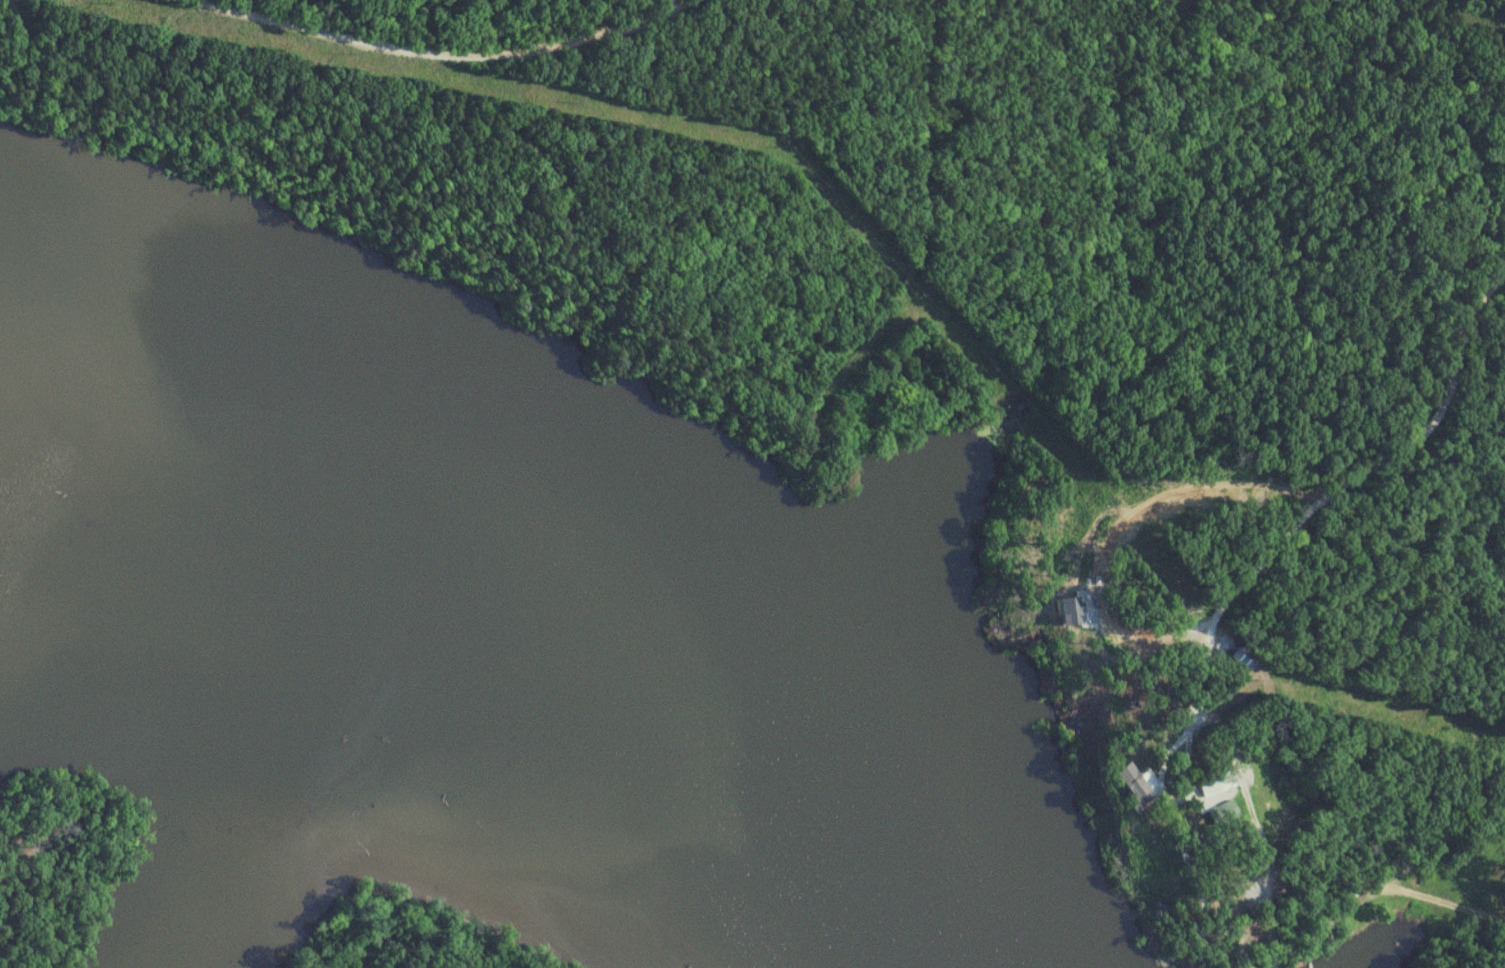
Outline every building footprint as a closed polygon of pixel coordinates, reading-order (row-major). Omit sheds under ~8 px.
[(1254,672),(1264,658),(1243,644),(1233,658),(1254,672)] [(1139,798),(1153,787),(1135,763),(1121,773),(1139,798)] [(1201,784),(1208,800),(1230,790),(1223,774),(1201,784)] [(1223,823),(1241,818),(1237,804),(1219,809),(1223,823)]
